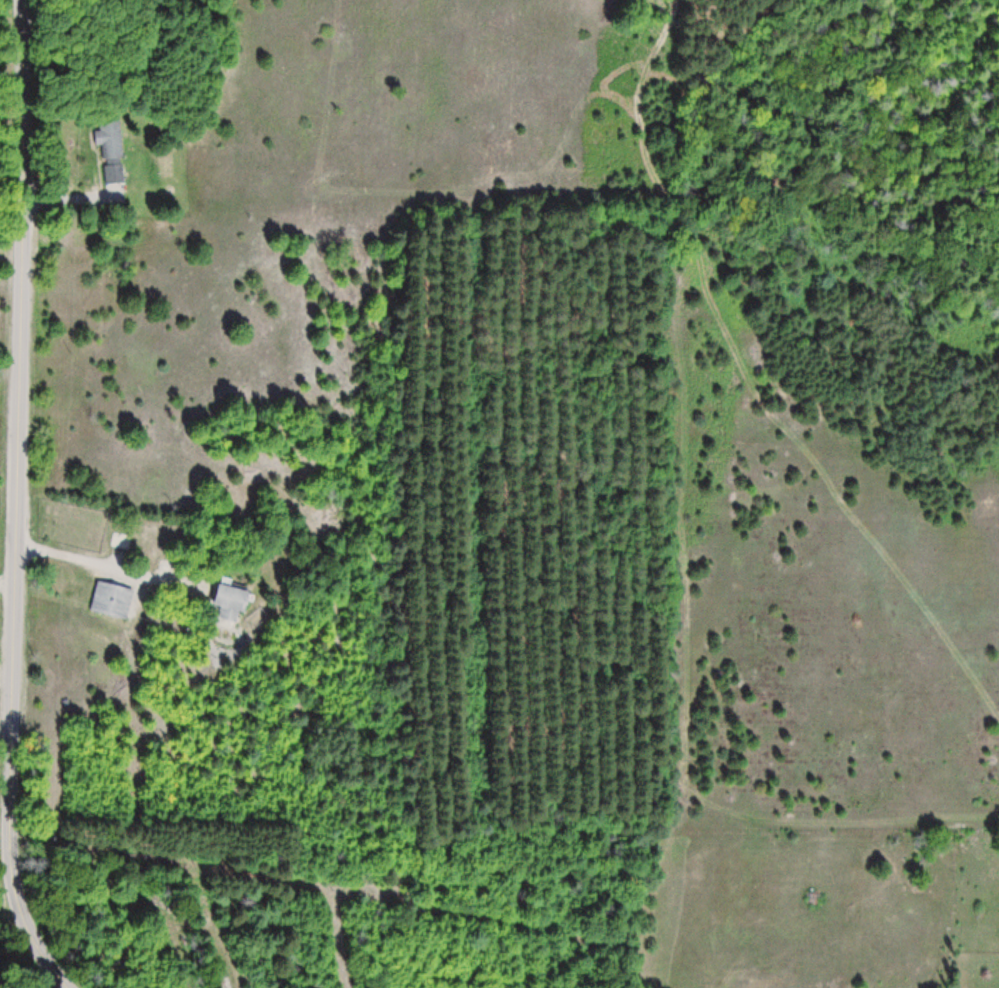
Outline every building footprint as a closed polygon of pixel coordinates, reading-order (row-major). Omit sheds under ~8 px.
[(120,118),(96,120),(98,145),(102,145),(105,183),(125,181),(120,118)] [(219,618),(242,623),(250,586),(219,579),(213,606),(222,608),(219,618)] [(91,610),(128,619),(135,590),(98,581),(91,610)]
